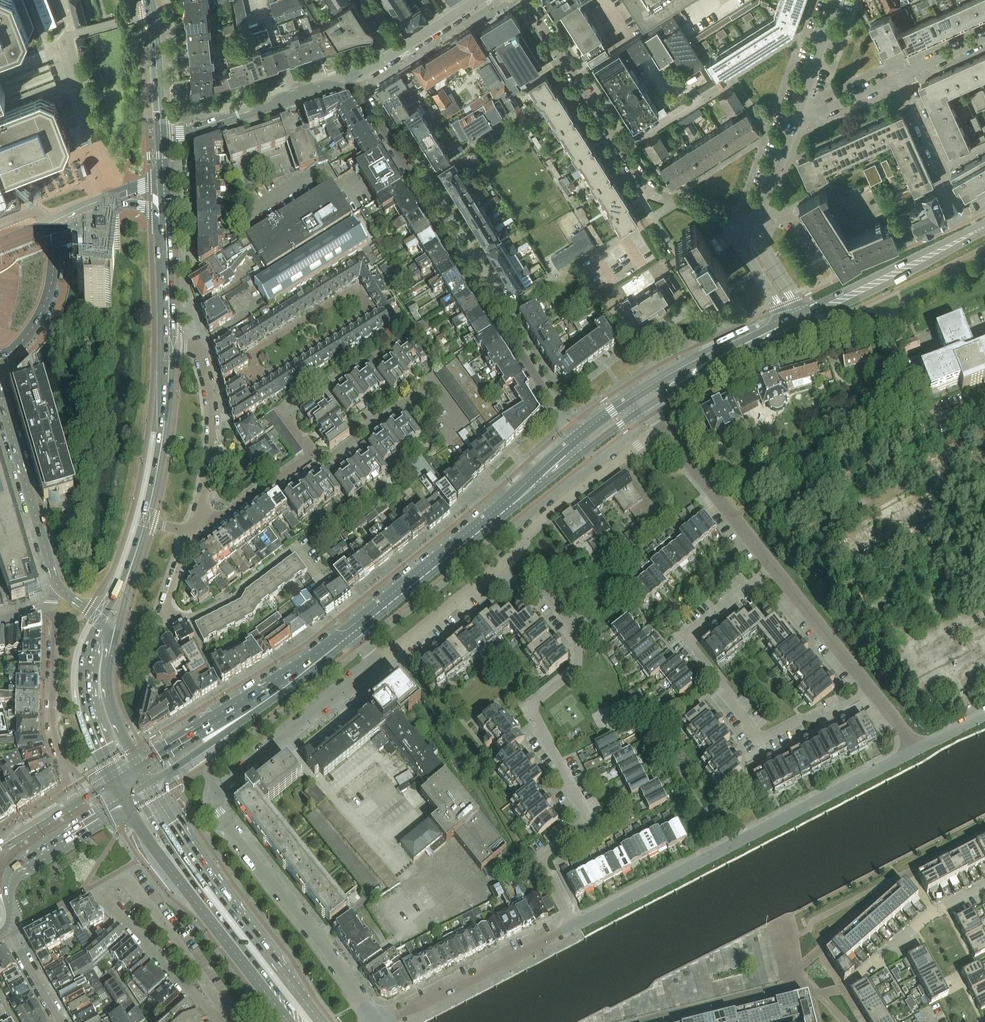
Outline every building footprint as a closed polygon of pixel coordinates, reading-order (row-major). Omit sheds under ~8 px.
[(26,46),(34,26),(24,0),(0,0),(0,56),(26,46)] [(206,14),(205,6),(207,6),(207,1),(197,3),(197,0),(186,0),(187,8),(186,8),(185,8),(185,9),(184,9),(184,10),(184,11),(184,16),(206,14)] [(270,2),(272,11),(269,12),(273,23),(295,16),(293,11),(306,7),(304,3),(301,5),(298,0),(277,0),(270,2)] [(327,29),(337,45),(337,44),(354,38),(356,37),(359,37),(361,37),(362,36),(365,36),(369,36),(370,36),(371,35),(372,34),(372,33),(373,33),(373,32),(373,31),(373,30),(372,29),(372,28),(354,0),(351,0),(338,8),(342,13),(340,15),(338,12),(331,17),(329,14),(321,19),(327,29)] [(392,10),(400,6),(401,7),(408,3),(406,0),(392,0),(387,3),(392,10)] [(558,9),(573,0),(552,0),(558,9)] [(578,0),(573,0),(558,9),(590,60),(608,49),(578,0)] [(672,13),(663,0),(623,0),(643,32),(672,13)] [(672,13),(693,0),(663,0),(672,13)] [(753,0),(729,15),(689,40),(692,44),(758,3),(759,0),(753,0)] [(802,0),(801,0),(781,0),(778,7),(797,14),(802,0)] [(888,12),(900,6),(899,5),(897,0),(883,0),(888,12)] [(975,0),(973,0),(955,8),(964,27),(983,19),(975,0)] [(984,18),(984,0),(975,0),(983,19),(984,18)] [(308,4),(313,11),(317,9),(312,1),(308,4)] [(392,10),(399,20),(399,21),(399,20),(413,11),(411,7),(408,3),(401,7),(400,6),(392,10)] [(413,11),(399,20),(399,21),(399,20),(398,21),(404,30),(404,31),(408,31),(421,23),(434,15),(434,14),(427,3),(418,8),(413,11)] [(324,50),(316,26),(311,28),(308,19),(314,17),(306,7),(303,8),(306,15),(301,17),(307,35),(306,35),(312,54),(324,50)] [(797,14),(778,7),(775,17),(791,30),(797,14)] [(884,52),(903,43),(899,33),(893,20),(909,13),(906,7),(871,23),(884,52)] [(945,36),(964,27),(955,8),(937,16),(945,36)] [(322,16),(317,9),(313,11),(318,19),(322,16)] [(519,82),(540,69),(539,68),(542,66),(520,32),(517,34),(514,28),(520,24),(512,11),(481,30),(489,43),(493,41),(499,49),(496,52),(499,58),(503,57),(519,82)] [(754,17),(750,11),(743,16),(747,21),(754,17)] [(199,33),(208,32),(208,31),(211,31),(210,25),(207,26),(206,14),(184,16),(185,22),(186,23),(187,28),(199,27),(199,33)] [(672,14),(593,64),(632,126),(658,110),(629,65),(651,51),(660,64),(673,56),(681,69),(683,68),(687,75),(699,67),(704,64),(700,57),(672,14)] [(927,44),(945,36),(937,16),(918,25),(927,44)] [(791,30),(775,17),(764,24),(775,41),(791,30)] [(302,58),(312,54),(306,35),(300,37),(298,32),(297,32),(293,20),(289,21),(302,58)] [(262,21),(249,26),(240,28),(241,33),(264,26),(262,21)] [(290,41),(284,43),(290,62),(302,58),(289,21),(285,22),(289,35),(290,41)] [(749,33),(760,50),(775,41),(764,24),(749,33)] [(337,46),(337,45),(327,29),(322,30),(320,25),(316,26),(324,50),(330,48),(331,49),(336,47),(336,46),(337,46)] [(908,53),(927,44),(918,25),(899,33),(903,43),(908,53)] [(209,44),(208,32),(199,33),(199,27),(187,28),(189,46),(209,44)] [(267,70),(279,66),(273,47),(267,27),(248,33),(254,49),(253,49),(256,60),(263,57),(267,70)] [(463,63),(470,59),(472,62),(487,53),(485,51),(470,27),(457,36),(459,39),(423,61),(422,58),(413,64),(425,83),(462,61),(463,63)] [(727,34),(723,28),(716,33),(720,38),(727,34)] [(735,42),(746,59),(760,50),(749,33),(735,42)] [(84,36),(77,39),(80,50),(84,49),(82,45),(86,44),(84,36)] [(720,52),(731,69),(746,59),(735,42),(720,52)] [(278,46),(273,47),(279,66),(284,64),(290,62),(284,43),(278,46)] [(202,63),(211,62),(213,62),(213,56),(210,57),(209,44),(189,46),(190,59),(201,58),(202,63)] [(247,77),(267,70),(263,57),(256,60),(253,49),(249,51),(250,55),(241,57),(247,77)] [(591,61),(592,63),(610,52),(608,50),(591,61)] [(718,81),(725,77),(723,74),(731,69),(720,52),(705,61),(718,81)] [(489,56),(487,53),(473,62),(490,91),(504,82),(492,61),(489,56)] [(939,75),(948,95),(984,78),(984,54),(939,75)] [(247,77),(241,57),(230,61),(231,64),(229,65),(230,70),(227,71),(231,82),(247,77)] [(212,74),(211,62),(202,63),(201,58),(190,59),(191,71),(190,72),(191,77),(211,74),(212,74)] [(704,64),(699,67),(708,81),(697,89),(699,93),(716,83),(704,64)] [(412,79),(417,75),(411,65),(380,84),(379,85),(378,88),(378,89),(383,97),(412,79)] [(207,90),(231,82),(227,71),(221,74),(223,78),(214,79),(214,77),(212,78),(211,74),(191,77),(192,87),(191,90),(192,92),(194,94),(197,94),(199,91),(205,89),(207,90)] [(519,82),(513,74),(504,80),(505,82),(513,95),(520,90),(516,84),(519,82)] [(545,74),(543,75),(527,86),(536,101),(537,100),(547,115),(564,104),(557,91),(558,91),(555,85),(552,87),(545,74)] [(383,97),(390,108),(403,99),(399,92),(411,84),(414,89),(423,84),(417,75),(412,79),(383,97)] [(948,95),(939,75),(919,84),(952,155),(984,140),(984,134),(977,137),(978,139),(970,143),(948,95)] [(527,119),(504,82),(490,91),(493,96),(489,98),(486,93),(469,104),(473,109),(452,122),(462,139),(514,107),(523,122),(527,119)] [(441,108),(451,101),(442,87),(432,94),(441,108)] [(732,87),(719,96),(729,112),(742,103),(732,87)] [(983,88),(971,94),(979,110),(984,107),(984,93),(983,88)] [(41,96),(0,112),(0,211),(8,208),(21,203),(16,189),(7,193),(3,180),(11,177),(64,156),(65,154),(70,141),(55,103),(41,96)] [(345,96),(318,105),(324,124),(334,118),(353,105),(348,97),(345,96)] [(396,118),(404,113),(417,105),(415,102),(408,106),(403,99),(390,108),(396,118)] [(454,99),(451,101),(441,108),(446,116),(459,107),(454,99)] [(417,105),(404,113),(410,124),(434,109),(438,106),(436,103),(422,112),(417,105)] [(530,110),(525,103),(522,106),(526,113),(530,110)] [(564,141),(581,130),(575,121),(577,120),(573,115),(572,116),(564,104),(547,115),(553,125),(548,128),(553,137),(559,133),(564,141)] [(309,129),(321,125),(324,124),(318,105),(303,111),(309,129)] [(339,119),(345,128),(353,123),(351,119),(359,115),(353,105),(334,118),(324,124),(321,125),(325,137),(328,136),(329,139),(331,138),(339,133),(333,123),(339,119)] [(700,108),(678,121),(681,127),(703,113),(700,108)] [(410,124),(417,134),(430,126),(426,119),(436,112),(434,109),(410,124)] [(742,140),(743,139),(747,137),(747,136),(758,129),(747,113),(734,121),(732,119),(717,128),(728,146),(741,138),(742,140)] [(881,121),(890,141),(909,132),(901,113),(881,121)] [(353,123),(345,128),(348,134),(346,135),(347,137),(346,138),(344,135),(341,136),(339,133),(331,138),(333,142),(337,147),(367,128),(359,115),(351,119),(353,123)] [(982,127),(977,115),(970,118),(976,130),(982,127)] [(290,143),(299,171),(328,161),(315,139),(311,140),(308,132),(297,136),(291,118),(285,120),(284,120),(271,124),(272,127),(245,136),(244,133),(234,136),(223,140),(231,163),(290,143)] [(824,171),(890,141),(881,121),(815,151),(822,166),(824,171)] [(691,123),(685,126),(691,135),(697,132),(691,123)] [(417,134),(423,145),(444,132),(449,129),(452,135),(457,132),(453,126),(448,129),(446,125),(442,128),(434,132),(430,126),(417,134)] [(354,143),(359,152),(368,146),(366,143),(374,139),(367,128),(337,147),(340,153),(349,148),(348,146),(354,143)] [(712,159),(715,157),(717,155),(716,154),(728,146),(717,128),(688,146),(699,164),(711,157),(712,159)] [(423,145),(430,155),(444,147),(439,140),(446,135),(444,132),(423,145)] [(933,184),(909,132),(890,141),(911,187),(895,194),(898,200),(933,184)] [(658,134),(645,143),(655,159),(669,150),(658,134)] [(584,173),(601,162),(594,150),(595,149),(592,144),(591,145),(585,135),(567,147),(584,173)] [(221,149),(221,153),(225,153),(220,138),(196,146),(195,146),(195,147),(194,147),(194,148),(194,149),(194,157),(214,156),(214,149),(221,149)] [(366,163),(370,169),(386,159),(374,139),(366,143),(368,146),(359,152),(365,162),(366,163)] [(683,177),(686,175),(688,174),(686,172),(699,164),(688,146),(673,156),(674,158),(661,167),(671,184),(683,177)] [(444,147),(430,155),(436,166),(457,153),(455,149),(448,154),(444,147)] [(827,176),(824,171),(822,166),(815,151),(796,160),(807,184),(827,176)] [(959,169),(952,173),(963,193),(984,181),(984,154),(959,169)] [(214,163),(214,156),(194,157),(194,163),(195,164),(195,169),(219,168),(224,168),(224,173),(232,173),(229,163),(223,163),(224,166),(219,167),(219,163),(214,163)] [(345,158),(335,163),(338,170),(349,165),(345,158)] [(888,177),(893,174),(886,158),(880,161),(888,177)] [(402,185),(397,177),(386,159),(370,169),(366,163),(357,168),(377,201),(400,186),(402,185)] [(440,171),(446,182),(461,173),(454,162),(440,171)] [(584,173),(602,202),(620,191),(612,179),(614,178),(610,173),(609,174),(601,162),(584,173)] [(870,184),(882,179),(875,163),(863,168),(870,184)] [(82,165),(77,167),(81,178),(86,176),(82,165)] [(846,165),(841,167),(843,174),(849,171),(846,165)] [(196,181),(196,182),(215,181),(215,174),(219,174),(219,168),(195,169),(195,170),(196,175),(195,176),(195,180),(196,181)] [(446,182),(453,193),(467,184),(461,173),(446,182)] [(893,175),(888,177),(892,185),(897,183),(893,175)] [(196,189),(196,192),(196,195),(220,194),(220,189),(215,189),(215,181),(196,182),(196,183),(195,184),(195,188),(196,189)] [(310,244),(353,217),(332,184),(289,211),(246,237),(267,271),(310,244)] [(467,184),(453,193),(459,203),(479,191),(476,186),(471,189),(467,184)] [(379,208),(381,211),(406,196),(400,186),(377,201),(381,207),(379,208)] [(459,203),(466,214),(480,205),(477,199),(488,192),(485,187),(479,191),(459,203)] [(810,197),(799,203),(799,204),(807,216),(826,247),(828,249),(829,252),(833,257),(841,270),(850,265),(849,263),(854,260),(855,261),(860,258),(859,257),(897,241),(897,242),(889,223),(888,223),(882,226),(846,240),(845,238),(819,198),(821,197),(824,195),(825,194),(827,193),(824,188),(816,193),(810,197)] [(196,195),(197,207),(216,206),(216,199),(226,199),(226,197),(236,197),(236,189),(225,189),(226,194),(220,194),(196,195)] [(627,203),(620,191),(602,202),(611,217),(604,221),(607,226),(613,222),(620,233),(638,222),(630,209),(632,208),(629,203),(627,203)] [(931,227),(946,220),(942,209),(941,209),(934,192),(923,197),(926,203),(900,213),(905,225),(912,222),(917,233),(922,231),(922,232),(932,229),(931,227)] [(412,206),(406,196),(381,211),(384,215),(395,209),(399,214),(412,206)] [(473,225),(487,216),(480,205),(466,214),(473,225)] [(216,206),(197,207),(197,219),(221,218),(221,214),(216,214),(216,206)] [(394,231),(418,216),(412,206),(399,214),(402,220),(391,226),(394,231)] [(360,212),(366,221),(371,218),(365,209),(360,212)] [(407,228),(410,233),(424,225),(418,216),(394,231),(396,235),(407,228)] [(473,225),(479,236),(494,227),(487,216),(473,225)] [(494,227),(479,236),(486,247),(501,238),(496,231),(502,227),(502,226),(513,219),(511,216),(494,227)] [(198,231),(217,231),(217,224),(221,224),(221,218),(197,219),(198,231)] [(714,253),(717,249),(716,248),(715,247),(715,246),(714,244),(714,243),(709,245),(695,222),(694,223),(694,224),(684,231),(683,230),(682,230),(687,238),(676,245),(675,244),(674,244),(699,284),(700,283),(700,282),(710,276),(715,283),(716,282),(716,281),(726,275),(727,276),(728,275),(714,253)] [(346,258),(365,247),(368,245),(355,223),(352,225),(255,285),(269,307),(297,289),(299,288),(301,286),(312,280),(315,278),(319,276),(339,263),(346,258)] [(371,226),(376,234),(381,231),(376,223),(371,226)] [(405,250),(430,235),(424,225),(410,233),(414,239),(403,246),(405,250)] [(581,258),(596,248),(584,228),(571,236),(574,242),(551,257),(558,268),(579,255),(581,258)] [(198,244),(217,244),(222,244),(222,239),(217,239),(217,231),(198,231),(198,244)] [(419,247),(422,252),(436,244),(430,235),(405,250),(408,254),(419,247)] [(231,240),(231,245),(238,241),(238,236),(229,236),(229,240),(231,240)] [(262,274),(267,271),(246,237),(218,255),(202,264),(203,266),(199,268),(204,275),(192,283),(193,284),(192,285),(192,286),(192,287),(193,288),(194,289),(196,291),(197,290),(203,301),(230,284),(228,281),(235,277),(233,274),(234,273),(247,258),(249,259),(253,260),(262,274)] [(376,243),(380,248),(384,245),(387,249),(390,246),(384,237),(376,243)] [(528,240),(516,247),(518,251),(530,244),(528,240)] [(487,250),(494,261),(506,253),(500,243),(487,250)] [(199,267),(202,264),(218,255),(217,244),(198,244),(199,267)] [(442,253),(436,244),(422,252),(426,258),(414,265),(417,269),(442,253)] [(518,251),(514,244),(507,248),(512,255),(518,251)] [(78,272),(78,273),(80,283),(80,288),(80,289),(83,290),(84,297),(85,307),(109,307),(114,265),(111,265),(111,248),(102,246),(100,252),(97,252),(93,253),(90,253),(87,254),(84,255),(84,263),(81,263),(81,272),(78,272)] [(342,269),(351,284),(360,278),(355,272),(364,267),(370,263),(365,255),(363,252),(357,256),(359,259),(350,264),(346,258),(339,263),(342,269)] [(494,261),(501,272),(513,264),(506,253),(494,261)] [(449,265),(443,255),(418,271),(421,275),(432,268),(435,273),(449,265)] [(539,262),(529,269),(531,272),(541,265),(539,262)] [(355,272),(360,278),(365,287),(375,281),(373,277),(371,278),(369,275),(372,273),(371,271),(374,269),(373,268),(370,263),(364,267),(355,272)] [(501,272),(507,282),(519,274),(513,264),(501,272)] [(385,265),(380,268),(385,276),(390,272),(385,265)] [(430,290),(455,274),(449,265),(435,273),(439,279),(428,286),(430,290)] [(531,272),(529,269),(526,265),(520,269),(525,276),(531,272)] [(351,284),(342,269),(334,274),(343,289),(351,284)] [(392,272),(385,276),(391,285),(398,281),(392,272)] [(343,289),(334,274),(326,279),(335,294),(343,289)] [(447,292),(461,284),(455,274),(430,290),(433,294),(444,287),(447,292)] [(526,285),(519,274),(507,282),(514,293),(526,285)] [(659,313),(667,308),(662,301),(667,298),(667,297),(674,292),(672,288),(675,286),(669,276),(665,278),(663,274),(654,280),(657,285),(651,289),(649,286),(635,295),(637,297),(631,301),(628,296),(619,302),(631,321),(645,311),(649,316),(658,311),(659,313)] [(315,278),(328,299),(335,294),(326,279),(322,282),(319,276),(315,278)] [(299,288),(312,308),(328,299),(315,278),(312,280),(315,286),(305,292),(301,286),(299,288)] [(365,287),(370,295),(384,286),(379,278),(375,281),(365,287)] [(461,284),(447,292),(451,298),(440,305),(442,309),(466,293),(461,284)] [(384,286),(370,295),(375,303),(383,298),(388,304),(390,302),(391,303),(394,302),(384,286)] [(295,299),(304,313),(312,308),(299,288),(297,289),(300,295),(295,299)] [(466,293),(442,309),(444,313),(456,306),(458,311),(472,302),(466,293)] [(566,318),(552,295),(548,297),(562,320),(566,318)] [(375,303),(379,309),(380,311),(384,318),(393,312),(388,304),(390,302),(388,304),(383,298),(375,303)] [(287,304),(296,318),(304,313),(295,299),(287,304)] [(202,312),(209,334),(210,333),(233,319),(225,307),(221,300),(202,312)] [(472,302),(458,311),(462,317),(451,324),(454,328),(478,313),(472,302)] [(414,303),(407,307),(411,315),(418,311),(414,303)] [(520,319),(526,328),(541,318),(539,315),(545,311),(539,303),(519,315),(520,319)] [(279,309),(288,323),(296,318),(287,304),(279,309)] [(263,318),(272,333),(280,328),(271,313),(272,313),(268,307),(259,313),(263,319),(263,318)] [(595,311),(593,307),(584,313),(587,316),(595,311)] [(271,313),(280,328),(288,323),(279,309),(272,313),(271,313)] [(384,318),(380,311),(372,316),(381,330),(398,320),(393,312),(384,318)] [(417,313),(412,316),(416,322),(421,319),(417,313)] [(478,313),(454,328),(456,332),(467,325),(470,331),(484,322),(478,313)] [(585,321),(581,315),(571,321),(579,333),(582,331),(579,325),(585,321)] [(381,330),(372,316),(356,326),(365,340),(381,330)] [(248,328),(257,343),(265,338),(255,323),(255,324),(252,318),(248,320),(252,326),(248,328)] [(255,323),(265,338),(272,333),(263,318),(263,319),(255,323)] [(526,328),(533,340),(548,330),(541,318),(526,328)] [(919,370),(929,396),(937,392),(959,383),(962,390),(984,382),(982,378),(984,377),(984,348),(979,350),(978,351),(973,353),(974,352),(974,351),(973,350),(972,350),(972,349),(971,349),(971,350),(970,348),(971,347),(963,327),(961,321),(960,319),(949,324),(946,325),(935,329),(936,334),(938,337),(947,359),(927,367),(919,370)] [(568,320),(564,322),(569,331),(566,333),(568,337),(575,333),(568,320)] [(417,324),(424,334),(425,333),(428,331),(429,330),(423,321),(417,324)] [(484,322),(470,331),(474,336),(463,343),(465,347),(490,332),(484,322)] [(594,329),(597,335),(599,334),(609,348),(613,345),(614,341),(603,323),(594,329)] [(365,340),(356,326),(348,331),(357,345),(365,340)] [(249,348),(240,333),(236,327),(228,332),(237,348),(241,353),(249,348)] [(257,343),(248,328),(240,333),(249,348),(257,343)] [(556,342),(548,330),(533,340),(540,351),(556,342)] [(357,345),(348,331),(340,336),(349,350),(357,345)] [(214,348),(217,360),(233,350),(233,351),(237,348),(228,332),(224,334),(228,340),(214,348)] [(495,339),(491,333),(474,344),(478,350),(481,348),(485,353),(500,344),(498,340),(495,339)] [(610,349),(609,348),(599,334),(597,335),(588,342),(599,357),(610,349)] [(349,350),(340,336),(333,340),(342,355),(349,350)] [(921,351),(916,339),(897,346),(902,359),(921,351)] [(342,355),(333,340),(325,345),(334,360),(342,355)] [(392,354),(395,358),(408,375),(427,360),(426,360),(429,358),(423,350),(420,352),(413,342),(403,349),(400,344),(395,348),(397,350),(392,354)] [(439,342),(433,347),(440,358),(448,353),(440,342),(439,342)] [(540,351),(548,363),(557,357),(563,354),(556,342),(540,351)] [(599,357),(588,342),(576,351),(576,352),(587,366),(599,357)] [(485,363),(488,367),(506,357),(502,351),(503,349),(500,344),(485,353),(489,360),(485,363)] [(337,365),(334,360),(325,345),(317,350),(308,355),(318,370),(326,365),(329,363),(333,368),(337,365)] [(874,361),(873,360),(870,347),(842,354),(841,355),(844,369),(874,361)] [(217,360),(220,372),(239,360),(233,351),(233,350),(217,360)] [(566,359),(566,362),(575,375),(587,366),(576,352),(576,351),(566,359)] [(318,370),(308,355),(301,360),(310,375),(318,370)] [(464,368),(468,365),(461,355),(457,357),(464,368)] [(488,426),(493,433),(505,450),(515,440),(489,403),(488,404),(453,356),(441,364),(442,366),(433,372),(470,423),(480,416),(485,423),(488,426)] [(371,366),(376,361),(373,357),(367,361),(368,361),(371,366)] [(496,371),(499,377),(515,367),(512,363),(509,362),(506,357),(488,367),(492,373),(496,371)] [(554,373),(557,372),(562,365),(557,357),(548,363),(554,373)] [(220,372),(223,382),(225,381),(249,366),(244,358),(239,360),(220,372)] [(378,374),(386,386),(392,394),(407,383),(405,381),(410,377),(408,375),(395,358),(390,362),(388,360),(383,363),(387,367),(378,374)] [(310,375),(301,360),(293,365),(302,380),(310,375)] [(754,385),(731,397),(739,413),(761,402),(762,406),(768,403),(771,409),(773,409),(774,410),(777,411),(782,409),(783,406),(783,405),(785,404),(782,398),(789,395),(787,392),(793,389),(817,383),(815,377),(818,376),(814,361),(779,371),(778,368),(751,378),(754,385)] [(566,362),(562,365),(557,372),(565,380),(569,380),(575,375),(566,362)] [(21,383),(10,386),(11,387),(15,401),(19,415),(23,430),(27,444),(31,458),(36,473),(40,487),(44,501),(44,502),(48,501),(74,493),(73,493),(69,479),(65,464),(61,450),(57,435),(44,392),(40,378),(36,364),(35,363),(18,380),(19,380),(19,379),(19,378),(23,375),(24,375),(23,375),(24,379),(25,380),(24,381),(24,382),(24,383),(23,383),(22,383),(21,383)] [(302,380),(293,365),(285,370),(294,385),(302,380)] [(468,365),(464,368),(471,378),(475,376),(468,365)] [(358,369),(354,372),(356,375),(350,379),(366,398),(371,394),(373,396),(386,386),(378,374),(372,366),(362,374),(358,369)] [(518,372),(515,367),(499,377),(503,383),(495,388),(496,389),(485,397),(488,401),(494,397),(520,380),(517,374),(518,372)] [(285,370),(269,380),(278,394),(289,388),(293,394),(298,391),(294,385),(285,370)] [(473,380),(480,389),(483,387),(476,377),(473,380)] [(360,402),(366,398),(350,379),(345,383),(343,380),(339,384),(342,388),(333,395),(348,415),(362,404),(360,402)] [(509,399),(514,396),(525,391),(528,389),(522,379),(520,380),(494,397),(496,400),(506,394),(509,399)] [(278,394),(269,380),(261,385),(273,405),(275,404),(272,398),(278,394)] [(227,389),(225,390),(228,401),(247,390),(241,382),(241,381),(227,389)] [(273,405),(261,385),(252,391),(257,398),(261,405),(269,400),(273,405)] [(247,390),(228,401),(231,413),(251,401),(245,392),(247,391),(247,390)] [(539,414),(525,391),(514,396),(531,422),(539,414)] [(743,421),(739,413),(731,397),(730,395),(719,400),(718,400),(711,403),(711,404),(701,409),(716,440),(723,436),(721,432),(743,421)] [(517,411),(512,414),(523,431),(531,422),(514,396),(509,399),(517,411)] [(318,429),(337,414),(333,409),(336,407),(332,402),(328,406),(320,397),(301,411),(312,425),(314,423),(318,429)] [(251,401),(231,413),(234,424),(257,409),(260,415),(265,412),(261,405),(257,398),(251,401)] [(515,440),(523,431),(512,414),(506,419),(503,414),(503,413),(500,407),(494,400),(489,403),(515,440)] [(271,408),(263,414),(265,417),(273,411),(271,408)] [(269,426),(274,433),(285,426),(274,412),(264,419),(265,421),(257,427),(252,420),(236,431),(236,432),(235,433),(237,437),(239,437),(245,450),(264,437),(261,432),(269,426)] [(344,418),(343,418),(341,420),(337,414),(318,429),(322,434),(320,436),(331,450),(350,435),(342,426),(347,422),(344,418)] [(392,426),(386,430),(401,449),(406,445),(408,447),(422,437),(407,417),(398,425),(395,420),(390,424),(392,426)] [(913,427),(908,419),(894,426),(899,435),(913,427)] [(294,459),(304,452),(285,426),(274,433),(247,452),(261,471),(280,457),(272,447),(280,441),(294,459)] [(374,453),(383,466),(397,456),(395,454),(401,449),(386,430),(381,434),(379,432),(375,435),(378,440),(369,447),(374,453)] [(485,471),(495,461),(484,445),(478,450),(477,448),(475,449),(466,437),(469,435),(466,430),(459,435),(473,454),(485,471)] [(484,445),(495,461),(505,450),(493,433),(487,437),(489,440),(483,444),(484,445)] [(432,446),(431,451),(434,454),(440,450),(435,443),(432,446)] [(467,460),(479,477),(485,471),(473,454),(468,458),(460,447),(459,448),(451,449),(456,456),(459,454),(465,462),(467,460)] [(358,461),(353,465),(367,485),(373,481),(375,483),(388,473),(383,466),(374,453),(364,460),(361,455),(356,459),(358,461)] [(17,515),(0,458),(0,520),(17,515)] [(432,465),(437,471),(441,468),(436,462),(435,462),(432,458),(428,462),(431,466),(432,465)] [(281,462),(275,466),(278,470),(284,466),(281,462)] [(456,472),(468,489),(478,479),(465,462),(460,466),(461,468),(456,472)] [(315,464),(276,493),(283,501),(285,500),(299,519),(302,516),(304,518),(301,520),(303,523),(314,515),(316,517),(318,516),(315,511),(323,504),(325,506),(322,508),(324,511),(335,502),(337,505),(339,503),(335,499),(341,494),(321,467),(318,469),(315,464)] [(362,489),(367,485),(353,465),(348,469),(346,467),(341,470),(345,475),(335,482),(350,502),(364,491),(362,489)] [(444,480),(458,499),(468,489),(456,472),(457,474),(451,478),(450,476),(444,480)] [(624,473),(555,524),(572,547),(593,531),(597,536),(601,537),(606,533),(611,540),(614,537),(609,531),(610,530),(598,514),(602,511),(600,508),(610,500),(615,506),(618,504),(625,514),(643,501),(631,485),(632,485),(624,473)] [(433,488),(449,509),(457,501),(445,484),(440,488),(431,476),(427,480),(426,478),(421,482),(428,492),(433,488)] [(265,501),(280,521),(287,515),(288,517),(285,519),(293,530),(300,525),(283,501),(276,493),(272,496),(270,496),(266,499),(266,500),(265,501)] [(398,495),(383,507),(379,507),(342,536),(346,541),(349,538),(348,537),(367,522),(369,525),(379,517),(378,516),(396,502),(396,503),(401,500),(398,495)] [(265,501),(254,509),(269,529),(276,523),(277,525),(274,527),(282,538),(289,533),(280,521),(265,501)] [(848,515),(863,509),(860,502),(845,509),(848,515)] [(415,514),(429,532),(451,514),(443,505),(441,506),(438,503),(429,510),(425,506),(415,514)] [(268,529),(269,529),(254,509),(255,511),(251,514),(250,514),(246,517),(245,518),(245,519),(259,538),(265,533),(267,535),(264,537),(271,548),(268,550),(271,555),(282,548),(268,529)] [(406,522),(401,525),(413,540),(414,541),(419,537),(418,536),(427,529),(415,514),(413,511),(403,519),(406,522)] [(683,513),(678,517),(681,521),(686,516),(683,513)] [(704,514),(695,520),(708,536),(716,529),(704,514)] [(17,515),(0,520),(0,569),(12,602),(25,598),(25,597),(29,596),(29,598),(34,597),(33,594),(37,593),(33,578),(34,578),(34,579),(35,578),(17,515)] [(396,530),(391,533),(404,548),(409,544),(409,543),(413,540),(401,525),(395,517),(389,521),(396,530)] [(245,519),(234,527),(248,546),(255,541),(256,543),(253,545),(261,555),(257,558),(261,563),(271,555),(268,550),(259,538),(245,519)] [(700,543),(708,536),(695,520),(687,527),(700,543)] [(628,541),(643,529),(639,523),(624,535),(628,541)] [(223,533),(223,534),(237,554),(244,549),(245,551),(242,553),(250,563),(252,562),(256,567),(261,563),(257,558),(248,546),(234,527),(229,530),(227,530),(223,533)] [(692,549),(700,543),(687,527),(679,534),(683,538),(692,549)] [(381,528),(375,532),(394,555),(399,552),(404,548),(391,533),(387,536),(381,528)] [(648,535),(643,529),(628,541),(633,547),(648,535)] [(372,548),(385,564),(390,560),(389,559),(394,555),(375,532),(370,536),(377,544),(372,548)] [(212,543),(226,562),(233,557),(235,559),(232,561),(239,571),(243,569),(247,574),(250,572),(246,566),(237,554),(223,534),(223,535),(212,543)] [(658,541),(661,544),(679,567),(688,560),(675,544),(675,545),(669,538),(669,537),(666,540),(663,537),(658,541)] [(696,554),(692,549),(683,538),(675,544),(688,560),(696,554)] [(345,545),(343,542),(327,554),(332,560),(337,557),(334,553),(345,545)] [(200,551),(206,558),(215,571),(222,565),(223,567),(220,569),(228,580),(235,575),(226,563),(226,562),(212,543),(200,551)] [(362,543),(356,547),(375,570),(379,567),(380,567),(385,564),(372,548),(368,551),(362,543)] [(653,551),(658,558),(671,573),(679,567),(661,544),(658,546),(655,543),(645,551),(648,555),(653,551)] [(357,560),(353,563),(365,579),(370,575),(370,574),(375,570),(356,547),(351,551),(357,560)] [(306,572),(295,557),(245,594),(248,599),(246,603),(254,613),(257,609),(306,572)] [(225,584),(215,571),(206,558),(195,566),(199,572),(207,583),(209,586),(217,580),(218,582),(215,584),(222,594),(229,589),(228,588),(232,586),(230,583),(229,583),(228,581),(225,584)] [(663,580),(671,573),(658,558),(650,564),(654,569),(663,580)] [(638,565),(646,575),(659,591),(667,584),(663,580),(654,569),(650,564),(648,562),(645,564),(643,561),(638,565)] [(360,583),(365,579),(353,563),(347,568),(345,564),(339,569),(353,587),(360,582),(360,583)] [(202,588),(207,583),(199,572),(190,578),(193,583),(187,588),(193,596),(192,597),(192,599),(195,604),(198,603),(200,605),(210,598),(214,595),(209,589),(205,592),(202,588)] [(651,597),(659,591),(646,575),(638,582),(651,597)] [(642,604),(651,597),(638,582),(629,588),(642,604)] [(341,583),(316,599),(314,600),(325,615),(351,596),(348,591),(341,583)] [(708,587),(703,591),(706,595),(708,593),(711,595),(713,593),(708,587)] [(293,638),(325,615),(314,600),(316,599),(309,590),(292,601),(298,610),(294,612),(295,614),(294,614),(296,618),(284,626),(293,638)] [(919,598),(923,605),(938,598),(935,591),(919,598)] [(240,602),(194,625),(202,643),(252,618),(251,616),(252,616),(254,613),(246,603),(243,608),(240,602)] [(493,641),(510,628),(501,615),(494,608),(478,621),(480,623),(464,636),(462,634),(454,641),(469,660),(477,655),(479,657),(479,656),(495,643),(493,641)] [(509,609),(501,615),(510,628),(529,651),(526,654),(539,670),(542,668),(548,676),(568,660),(561,652),(559,654),(546,639),(548,637),(528,612),(518,620),(509,609)] [(741,644),(757,631),(765,624),(756,613),(748,619),(742,611),(725,625),(727,627),(711,640),(709,637),(701,644),(716,664),(724,657),(726,660),(743,646),(741,644)] [(294,614),(261,638),(261,639),(262,640),(272,653),(293,638),(284,626),(296,618),(294,614)] [(775,616),(765,624),(757,631),(776,655),(774,657),(787,674),(790,672),(803,688),(800,690),(813,707),(833,691),(820,675),(822,673),(808,656),(806,658),(793,643),(796,641),(775,616)] [(611,629),(617,638),(633,625),(627,617),(611,629)] [(41,632),(41,619),(22,624),(22,637),(25,636),(41,632)] [(173,636),(176,641),(178,640),(180,645),(190,639),(193,637),(186,622),(173,630),(174,631),(171,633),(173,636)] [(681,626),(680,624),(677,624),(676,622),(672,626),(676,631),(681,626)] [(22,624),(11,628),(13,648),(21,646),(22,637),(22,624)] [(633,625),(617,638),(624,646),(640,633),(633,625)] [(624,646),(630,654),(646,641),(643,637),(649,633),(649,634),(653,631),(649,625),(640,633),(624,646)] [(658,631),(665,639),(676,631),(672,626),(668,629),(666,630),(665,630),(664,629),(663,628),(658,631)] [(13,648),(11,628),(2,630),(5,651),(13,648)] [(22,637),(21,646),(40,644),(41,632),(25,636),(22,637)] [(254,646),(262,640),(261,639),(261,638),(260,636),(259,635),(257,632),(246,638),(249,644),(242,648),(242,649),(251,666),(262,659),(254,646)] [(655,642),(659,639),(655,633),(651,637),(655,642)] [(162,668),(153,674),(157,680),(166,682),(168,683),(184,708),(192,703),(192,702),(201,697),(200,696),(194,686),(199,683),(197,679),(207,673),(194,647),(181,655),(171,639),(161,644),(166,652),(156,658),(162,668)] [(262,659),(272,653),(262,640),(254,646),(262,659)] [(461,667),(469,660),(454,641),(445,648),(447,650),(431,663),(430,660),(421,667),(437,687),(444,681),(446,683),(447,682),(463,670),(461,667)] [(637,662),(653,649),(646,641),(630,654),(637,662)] [(40,655),(40,644),(21,646),(21,656),(40,655)] [(251,666),(242,649),(233,655),(241,672),(251,666)] [(613,654),(609,649),(604,653),(609,658),(613,654)] [(637,662),(643,670),(659,657),(653,649),(637,662)] [(7,668),(10,669),(40,668),(40,655),(21,656),(21,657),(8,658),(7,668)] [(211,659),(223,684),(231,678),(222,661),(219,655),(211,659)] [(233,655),(222,661),(231,678),(241,672),(233,655)] [(650,679),(659,671),(666,666),(666,665),(659,657),(643,670),(650,679)] [(659,671),(665,679),(682,666),(675,658),(666,665),(666,666),(659,671)] [(969,681),(984,678),(984,658),(965,662),(969,681)] [(665,679),(672,687),(688,674),(682,666),(665,679)] [(17,672),(17,679),(39,680),(40,668),(10,669),(9,672),(17,672)] [(194,686),(200,696),(201,697),(218,686),(210,671),(207,673),(197,679),(199,683),(194,686)] [(695,683),(688,674),(672,687),(679,696),(695,683)] [(421,703),(400,677),(367,704),(373,711),(372,711),(371,710),(367,713),(365,711),(365,712),(360,716),(360,715),(360,716),(361,718),(358,721),(357,721),(358,722),(351,728),(315,758),(309,752),(304,756),(306,759),(308,763),(306,765),(307,765),(314,775),(317,773),(319,771),(324,777),(372,739),(372,738),(380,731),(382,733),(382,734),(381,735),(372,742),(379,752),(389,744),(384,739),(386,738),(389,743),(391,745),(390,746),(391,746),(391,747),(387,750),(390,754),(394,750),(395,751),(395,752),(396,751),(418,778),(414,780),(409,771),(396,779),(401,788),(397,790),(400,794),(421,782),(427,789),(427,790),(421,795),(438,817),(431,823),(429,821),(400,845),(413,862),(429,849),(433,854),(447,843),(446,843),(454,837),(481,871),(494,861),(506,851),(445,776),(446,775),(445,775),(432,759),(437,755),(432,748),(426,752),(400,720),(421,703)] [(3,692),(3,695),(39,696),(39,680),(17,679),(9,679),(9,683),(11,683),(10,690),(9,690),(9,692),(3,692)] [(162,707),(169,717),(169,718),(184,708),(168,683),(166,682),(168,686),(164,689),(167,694),(158,699),(162,706),(162,707)] [(141,720),(162,706),(158,699),(149,686),(147,694),(141,720)] [(9,702),(9,701),(16,701),(16,707),(39,708),(39,696),(0,695),(0,702),(9,702)] [(775,696),(771,700),(784,713),(788,709),(775,696)] [(139,728),(139,729),(140,730),(140,731),(141,732),(142,732),(143,733),(144,733),(144,732),(146,732),(151,729),(169,717),(162,707),(162,706),(141,720),(140,726),(140,727),(139,728)] [(7,719),(16,719),(38,720),(39,708),(16,707),(16,712),(7,712),(7,719)] [(707,771),(720,788),(740,772),(727,756),(729,754),(723,746),(730,740),(723,731),(720,733),(708,717),(710,716),(703,707),(684,722),(691,731),(688,733),(701,750),(704,748),(710,755),(703,761),(709,769),(707,771)] [(496,749),(518,732),(505,715),(502,717),(495,709),(476,724),(483,733),(486,731),(498,747),(496,749)] [(836,732),(826,737),(838,759),(847,754),(848,757),(867,747),(866,744),(875,739),(864,717),(854,723),(856,726),(838,735),(836,732)] [(5,719),(0,719),(0,739),(9,738),(5,719)] [(16,719),(16,738),(38,736),(38,735),(38,720),(16,719)] [(594,744),(599,754),(617,745),(612,735),(594,744)] [(12,754),(43,748),(38,736),(16,738),(9,738),(0,739),(0,747),(16,745),(17,748),(9,749),(10,752),(11,752),(12,754)] [(829,763),(838,759),(826,737),(817,742),(819,745),(801,754),(799,751),(790,756),(801,778),(809,773),(811,776),(830,766),(829,763)] [(516,788),(522,795),(533,788),(542,781),(535,772),(532,775),(520,758),(522,756),(516,748),(523,743),(522,742),(503,757),(502,757),(503,757),(495,763),(502,771),(500,773),(513,789),(516,788)] [(623,742),(617,745),(599,754),(601,758),(594,762),(591,762),(584,766),(587,772),(604,763),(612,759),(621,754),(621,753),(622,753),(629,749),(627,745),(626,744),(623,743),(623,742)] [(0,756),(9,770),(21,767),(47,760),(43,748),(12,754),(0,756)] [(612,759),(617,768),(634,759),(629,749),(622,753),(621,753),(621,754),(612,759)] [(9,770),(0,756),(0,757),(0,785),(17,812),(26,807),(26,806),(30,803),(9,770)] [(792,782),(801,778),(790,756),(780,761),(782,764),(764,773),(762,770),(753,775),(763,797),(773,792),(774,795),(793,785),(792,782)] [(254,785),(252,783),(244,789),(248,794),(234,806),(329,924),(348,910),(265,806),(302,777),(287,759),(254,785)] [(622,777),(639,768),(634,759),(617,768),(622,777)] [(28,778),(51,771),(47,760),(21,767),(28,778)] [(342,787),(350,798),(384,773),(376,762),(342,787)] [(28,778),(21,767),(9,770),(30,803),(31,803),(40,797),(28,778)] [(622,777),(626,787),(644,777),(639,768),(622,777)] [(28,778),(40,797),(55,788),(56,788),(57,784),(56,784),(51,771),(28,778)] [(649,786),(644,777),(626,787),(631,796),(639,792),(649,787),(649,786)] [(639,792),(644,801),(662,792),(657,782),(649,786),(649,787),(639,792)] [(318,809),(327,801),(314,786),(305,794),(318,809)] [(5,819),(8,817),(9,818),(16,814),(4,795),(0,788),(0,811),(5,819)] [(538,796),(533,788),(522,795),(512,802),(519,811),(517,812),(530,829),(532,827),(539,835),(558,820),(551,812),(549,813),(536,797),(538,796)] [(667,801),(662,792),(644,801),(649,810),(667,801)] [(318,809),(322,813),(331,805),(327,801),(318,809)] [(325,817),(334,809),(331,805),(322,813),(325,817)] [(325,817),(329,821),(338,813),(334,809),(325,817)] [(332,825),(341,817),(338,813),(329,821),(332,825)] [(332,825),(336,829),(345,821),(341,817),(332,825)] [(339,833),(348,825),(345,821),(336,829),(339,833)] [(677,822),(668,827),(677,845),(687,840),(677,822)] [(339,833),(343,837),(352,829),(348,825),(339,833)] [(668,850),(677,845),(668,827),(659,832),(666,847),(668,850)] [(346,841),(356,833),(352,829),(343,837),(346,841)] [(657,852),(666,847),(659,832),(657,829),(648,834),(657,852)] [(104,830),(94,836),(99,845),(109,839),(104,830)] [(346,841),(350,845),(359,837),(356,833),(346,841)] [(648,857),(657,852),(648,834),(638,839),(639,839),(648,857)] [(353,850),(363,841),(359,837),(350,845),(353,850)] [(639,862),(648,857),(639,839),(638,839),(629,844),(639,862)] [(353,850),(357,854),(366,845),(363,841),(353,850)] [(984,864),(984,841),(976,846),(984,864)] [(620,849),(621,851),(622,851),(630,866),(639,862),(629,844),(620,849)] [(360,858),(370,849),(366,845),(357,854),(360,858)] [(975,869),(984,864),(976,846),(966,851),(975,869)] [(360,858),(364,862),(373,853),(370,849),(360,858)] [(631,869),(630,866),(622,851),(621,851),(612,856),(622,874),(631,869)] [(975,869),(966,851),(956,856),(965,874),(975,869)] [(367,866),(377,857),(373,853),(364,862),(367,866)] [(613,879),(622,874),(612,856),(603,861),(613,879)] [(956,856),(947,861),(956,879),(965,874),(956,856)] [(367,866),(371,870),(381,861),(377,857),(367,866)] [(375,874),(384,865),(381,861),(371,870),(375,874)] [(603,861),(594,866),(603,884),(613,879),(603,861)] [(946,884),(956,879),(947,861),(937,867),(946,884)] [(375,874),(378,878),(388,869),(384,865),(375,874)] [(538,870),(535,865),(524,870),(527,876),(538,870)] [(594,888),(603,884),(594,866),(585,870),(594,888)] [(927,872),(936,889),(946,884),(937,867),(927,872)] [(382,882),(391,873),(388,869),(378,878),(382,882)] [(585,893),(594,888),(585,870),(576,875),(585,893)] [(936,889),(927,872),(918,877),(927,894),(936,889)] [(382,882),(385,886),(395,877),(391,873),(382,882)] [(575,898),(585,893),(576,875),(566,880),(575,898)] [(400,883),(395,877),(385,886),(389,890),(400,883)] [(511,905),(500,884),(489,889),(495,901),(503,898),(508,907),(511,905)] [(917,899),(904,884),(896,891),(909,906),(917,899)] [(523,896),(537,922),(548,916),(547,912),(554,908),(548,897),(542,900),(538,895),(537,895),(530,898),(527,894),(523,885),(519,887),(523,896)] [(888,898),(901,913),(909,906),(896,891),(888,898)] [(880,905),(893,920),(901,913),(888,898),(880,905)] [(97,911),(91,899),(71,910),(79,926),(71,930),(73,934),(77,933),(78,934),(82,930),(91,926),(92,927),(103,921),(102,920),(103,919),(104,916),(102,913),(99,912),(98,913),(97,911)] [(512,907),(523,929),(535,923),(523,901),(512,907)] [(880,905),(871,912),(885,927),(893,920),(880,905)] [(479,909),(473,912),(476,917),(482,914),(479,909)] [(497,942),(507,937),(497,917),(493,910),(489,913),(493,921),(487,924),(497,942)] [(511,910),(497,917),(507,937),(521,930),(511,910)] [(960,930),(979,920),(974,911),(955,921),(960,930)] [(468,914),(470,917),(473,923),(486,948),(495,943),(486,925),(480,927),(477,922),(472,912),(468,914)] [(863,919),(877,934),(885,927),(871,912),(863,919)] [(60,943),(74,936),(73,934),(71,930),(63,914),(48,922),(60,943)] [(468,914),(457,920),(462,928),(462,929),(465,935),(475,954),(486,948),(473,923),(467,926),(464,921),(470,917),(468,914)] [(353,916),(333,930),(348,951),(359,966),(361,969),(381,955),(378,951),(353,916)] [(877,934),(863,919),(855,926),(869,942),(877,934)] [(960,930),(964,939),(984,929),(979,920),(960,930)] [(47,950),(60,943),(48,922),(35,929),(47,950)] [(869,942),(855,926),(847,934),(860,949),(869,942)] [(97,967),(110,956),(128,941),(117,928),(99,943),(97,941),(94,943),(82,930),(78,934),(77,933),(73,934),(74,936),(82,949),(67,957),(69,961),(65,963),(74,980),(84,975),(97,967)] [(984,929),(964,939),(969,949),(984,940),(984,928),(984,929)] [(54,962),(47,950),(35,929),(24,935),(29,944),(36,956),(43,968),(54,962)] [(455,933),(452,935),(465,959),(475,954),(465,935),(462,929),(455,933)] [(444,937),(441,938),(443,943),(445,946),(454,964),(465,959),(452,935),(451,933),(444,937)] [(847,934),(839,941),(852,956),(860,949),(847,934)] [(426,947),(420,950),(423,957),(433,975),(444,970),(434,951),(433,949),(427,936),(420,939),(424,946),(426,945),(429,951),(431,950),(432,952),(429,954),(426,947)] [(969,949),(974,958),(984,952),(984,940),(969,949)] [(136,950),(132,945),(128,941),(110,956),(117,964),(115,967),(115,968),(136,950)] [(839,941),(831,948),(844,963),(852,956),(839,941)] [(411,943),(404,946),(409,955),(410,958),(413,962),(423,981),(433,975),(423,957),(419,959),(411,943)] [(436,947),(433,949),(434,951),(444,970),(451,966),(454,964),(445,946),(443,943),(436,947)] [(64,957),(70,954),(67,948),(61,951),(64,957)] [(825,953),(843,982),(853,974),(844,963),(831,948),(825,953)] [(126,974),(144,958),(136,949),(136,950),(115,968),(118,971),(121,968),(126,974)] [(908,970),(910,969),(929,959),(924,949),(903,961),(908,970)] [(381,955),(361,969),(369,980),(383,970),(385,968),(392,964),(397,960),(395,957),(390,950),(382,956),(381,955)] [(0,957),(0,965),(10,959),(7,953),(0,957)] [(144,976),(153,969),(144,958),(126,974),(131,979),(129,981),(127,979),(124,982),(128,987),(142,974),(144,976)] [(404,961),(401,963),(412,984),(413,985),(423,981),(413,962),(410,958),(404,961)] [(0,965),(6,974),(16,968),(10,959),(0,965)] [(917,977),(934,968),(929,959),(910,969),(915,979),(917,977)] [(395,975),(392,977),(398,990),(399,990),(401,989),(402,991),(405,992),(410,990),(411,985),(398,960),(397,960),(392,964),(394,967),(392,969),(395,975)] [(961,974),(966,983),(984,973),(980,964),(961,974)] [(51,983),(67,973),(62,965),(47,974),(46,974),(51,983)] [(88,981),(89,984),(94,992),(96,996),(99,1001),(102,1006),(107,1014),(109,1019),(118,1011),(131,1001),(111,971),(103,978),(97,967),(84,975),(88,981)] [(0,978),(0,979),(3,984),(5,983),(8,989),(23,981),(16,968),(6,974),(0,978)] [(383,970),(369,980),(376,990),(388,981),(391,979),(389,975),(385,968),(383,970)] [(934,968),(917,977),(921,986),(938,977),(934,968)] [(166,984),(153,969),(144,976),(142,974),(128,987),(139,1005),(146,999),(147,1000),(166,984)] [(72,982),(67,973),(51,983),(56,991),(72,982)] [(971,993),(984,985),(984,973),(966,983),(971,993)] [(922,998),(924,997),(943,986),(938,977),(921,986),(917,988),(922,998)] [(83,978),(57,993),(61,1000),(89,984),(88,981),(85,982),(83,978)] [(388,981),(376,990),(380,996),(390,985),(393,984),(391,979),(388,981)] [(855,1001),(876,989),(874,986),(870,979),(849,992),(855,1001)] [(19,999),(30,993),(23,981),(8,989),(3,992),(6,996),(11,993),(16,1001),(19,999)] [(89,984),(61,1000),(66,1008),(86,996),(94,992),(89,984)] [(390,985),(380,996),(389,999),(398,993),(397,990),(393,984),(390,985)] [(149,1001),(158,1011),(177,996),(168,985),(149,1001)] [(971,993),(976,1002),(984,997),(984,985),(971,993)] [(948,996),(943,986),(924,997),(929,1006),(948,996)] [(855,1001),(861,1011),(882,998),(876,989),(855,1001)] [(19,999),(25,1007),(25,1008),(35,1002),(30,993),(19,999)] [(86,996),(66,1008),(71,1017),(99,1001),(96,996),(89,1001),(86,996)] [(177,996),(158,1011),(168,1021),(186,1007),(177,996)] [(796,999),(801,1021),(813,1021),(807,997),(796,999)] [(976,1002),(981,1011),(984,1009),(984,997),(976,1002)] [(887,1008),(882,998),(861,1011),(867,1020),(883,1010),(887,1008)] [(10,1004),(15,1013),(25,1007),(19,999),(16,1001),(10,1004)] [(801,1021),(796,999),(785,1002),(790,1021),(796,1021),(801,1021)] [(71,1017),(74,1021),(83,1021),(96,1015),(94,1010),(102,1006),(99,1001),(71,1017)] [(131,1001),(118,1011),(109,1019),(109,1020),(111,1021),(128,1021),(127,1019),(138,1010),(131,1001)] [(25,1008),(30,1016),(30,1017),(40,1011),(35,1002),(25,1008)] [(775,1005),(779,1021),(790,1021),(785,1002),(775,1005)] [(764,1007),(768,1021),(779,1021),(775,1005),(764,1007)] [(20,1021),(30,1016),(25,1008),(25,1007),(15,1013),(20,1021)] [(188,1007),(171,1021),(201,1021),(188,1007)] [(754,1010),(757,1021),(768,1021),(764,1007),(754,1010)] [(138,1010),(127,1019),(128,1021),(145,1021),(138,1010)] [(743,1013),(746,1021),(757,1021),(754,1010),(743,1013)] [(868,1021),(883,1021),(888,1019),(883,1010),(867,1020),(868,1021)] [(33,1021),(43,1021),(46,1020),(40,1011),(30,1017),(33,1021)] [(733,1015),(735,1021),(746,1021),(743,1013),(733,1015)]
